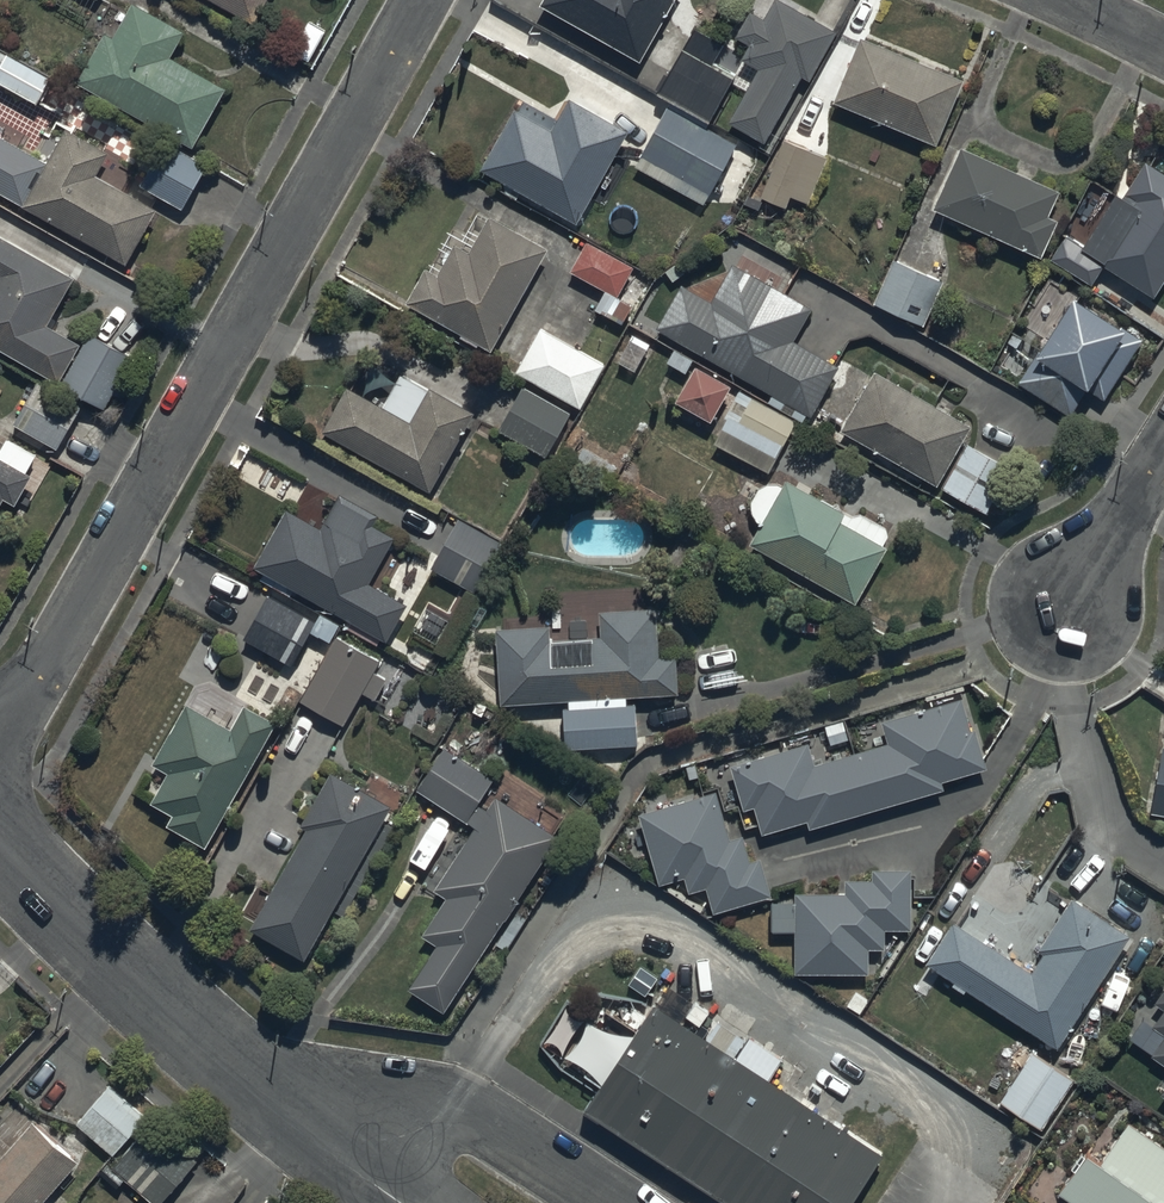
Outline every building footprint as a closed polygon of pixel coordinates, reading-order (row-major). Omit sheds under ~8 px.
[(79,75),(195,141),(229,82),(174,51),(188,26),(143,0),(135,0),(116,33),(107,27),(79,75)] [(255,19),(266,0),(222,0),(255,19)] [(641,56),(673,0),(542,0),(641,56)] [(802,71),(812,76),(839,24),(793,0),(771,0),(764,13),(748,5),(734,31),(750,39),(742,54),(758,63),(729,116),(767,136),(802,71)] [(695,20),(657,87),(710,116),(735,70),(715,59),(735,24),(718,14),(710,28),(695,20)] [(863,31),(836,96),(938,139),(965,74),(863,31)] [(40,97),(53,72),(9,48),(7,52),(0,48),(0,75),(40,97)] [(515,196),(521,186),(578,218),(629,127),(570,95),(553,124),(516,104),(482,164),(503,176),(498,186),(515,196)] [(738,140),(668,102),(640,155),(710,193),(738,140)] [(128,258),(158,204),(97,169),(110,146),(68,123),(49,157),(0,129),(0,185),(128,258)] [(833,154),(782,134),(759,191),(788,203),(792,193),(813,202),(833,154)] [(209,161),(167,137),(142,181),(184,205),(209,161)] [(963,139),(934,201),(1042,252),(1059,215),(1049,211),(1062,185),(963,139)] [(1163,277),(1163,167),(1148,157),(1125,192),(1120,188),(1086,241),(1065,228),(1049,253),(1093,281),(1106,261),(1155,292),(1163,277)] [(492,345),(547,244),(489,212),(471,245),(455,237),(439,267),(429,262),(410,297),(464,326),(461,331),(478,341),(480,338),(492,345)] [(0,228),(0,340),(61,375),(83,337),(50,318),(76,271),(0,228)] [(635,263),(587,237),(570,268),(606,287),(597,305),(622,319),(632,299),(620,292),(635,263)] [(895,255),(875,298),(925,321),(945,277),(895,255)] [(683,279),(658,325),(773,389),(769,396),(804,415),(807,409),(811,412),(839,362),(792,336),(811,302),(733,259),(712,295),(683,279)] [(1127,317),(1076,285),(1018,379),(1071,412),(1088,385),(1105,396),(1142,336),(1122,324),(1127,317)] [(607,360),(542,323),(517,367),(581,405),(607,360)] [(104,404),(134,350),(93,327),(63,381),(104,404)] [(651,340),(631,330),(617,358),(637,368),(651,340)] [(734,380),(695,359),(675,395),(713,416),(734,380)] [(879,365),(844,424),(987,510),(1015,464),(965,434),(973,421),(879,365)] [(350,380),(324,426),(432,487),(479,404),(435,379),(431,386),(403,370),(385,401),(350,380)] [(84,401),(40,376),(14,422),(58,448),(84,401)] [(572,410),(525,384),(501,426),(548,452),(572,410)] [(740,389),(714,437),(770,467),(796,419),(740,389)] [(5,494),(16,500),(34,470),(30,467),(40,450),(11,433),(0,451),(0,503),(5,494)] [(762,520),(750,539),(857,599),(889,541),(882,538),(889,525),(859,508),(857,512),(790,474),(785,482),(784,481),(782,480),(780,480),(778,479),(776,479),(774,479),(772,479),(771,479),(769,480),(767,480),(765,481),(763,482),(762,483),(760,484),(759,485),(757,487),(756,488),(755,490),(754,491),(753,493),(753,495),(752,497),(752,499),(752,501),(752,503),(752,505),(753,506),(753,508),(754,510),(755,512),(756,513),(757,515),(758,516),(760,518),(761,519),(762,520)] [(291,592),(296,583),(352,613),(346,625),(378,642),(383,633),(390,636),(409,600),(370,579),(397,530),(376,519),(381,509),(342,487),(325,519),(290,501),(257,561),(265,565),(260,575),(291,592)] [(505,536),(460,513),(433,565),(478,588),(505,536)] [(317,618),(265,589),(241,632),(294,661),(317,618)] [(500,622),(503,697),(569,695),(569,700),(563,701),(564,742),(638,740),(637,698),(628,699),(627,691),(679,690),(678,651),(659,651),(658,603),(601,605),(601,631),(550,632),(550,620),(500,622)] [(382,655),(339,631),(302,695),(346,720),(364,689),(375,696),(387,675),(375,667),(382,655)] [(808,816),(810,824),(945,785),(942,776),(986,764),(975,724),(971,725),(962,693),(883,716),(889,739),(815,760),(809,737),(732,759),(745,803),(754,800),(762,829),(808,816)] [(207,841),(277,716),(248,700),(235,723),(190,698),(156,758),(171,766),(154,797),(175,809),(170,820),(207,841)] [(1162,740),(1150,804),(1163,807),(1163,740),(1162,740)] [(446,1009),(558,831),(488,787),(496,774),(446,742),(419,784),(477,820),(436,884),(447,891),(424,928),(438,937),(408,985),(446,1009)] [(249,917),(305,949),(394,794),(331,758),(300,812),(307,815),(249,917)] [(717,787),(640,808),(659,879),(685,872),(689,886),(706,881),(713,907),(770,891),(760,854),(751,856),(744,831),(730,835),(717,787)] [(797,889),(798,968),(869,967),(869,944),(888,944),(888,924),(910,924),(910,864),(872,865),(873,874),(845,874),(845,888),(797,889)] [(928,956),(1057,1039),(1131,923),(1070,884),(1036,936),(1046,942),(1031,964),(955,914),(928,956)] [(653,997),(587,1102),(737,1202),(845,1202),(881,1148),(653,997)] [(1151,1051),(1163,1059),(1163,1032),(1151,1051)] [(1032,1049),(1000,1097),(1041,1124),(1073,1076),(1032,1049)] [(108,1080),(76,1117),(112,1148),(144,1111),(108,1080)] [(34,1202),(78,1152),(33,1114),(0,1153),(0,1202),(34,1202)] [(110,1165),(156,1201),(196,1152),(149,1115),(110,1165)] [(1128,1118),(1104,1153),(1090,1143),(1060,1188),(1081,1202),(1094,1202),(1095,1201),(1098,1202),(1163,1202),(1163,1142),(1128,1118)]
